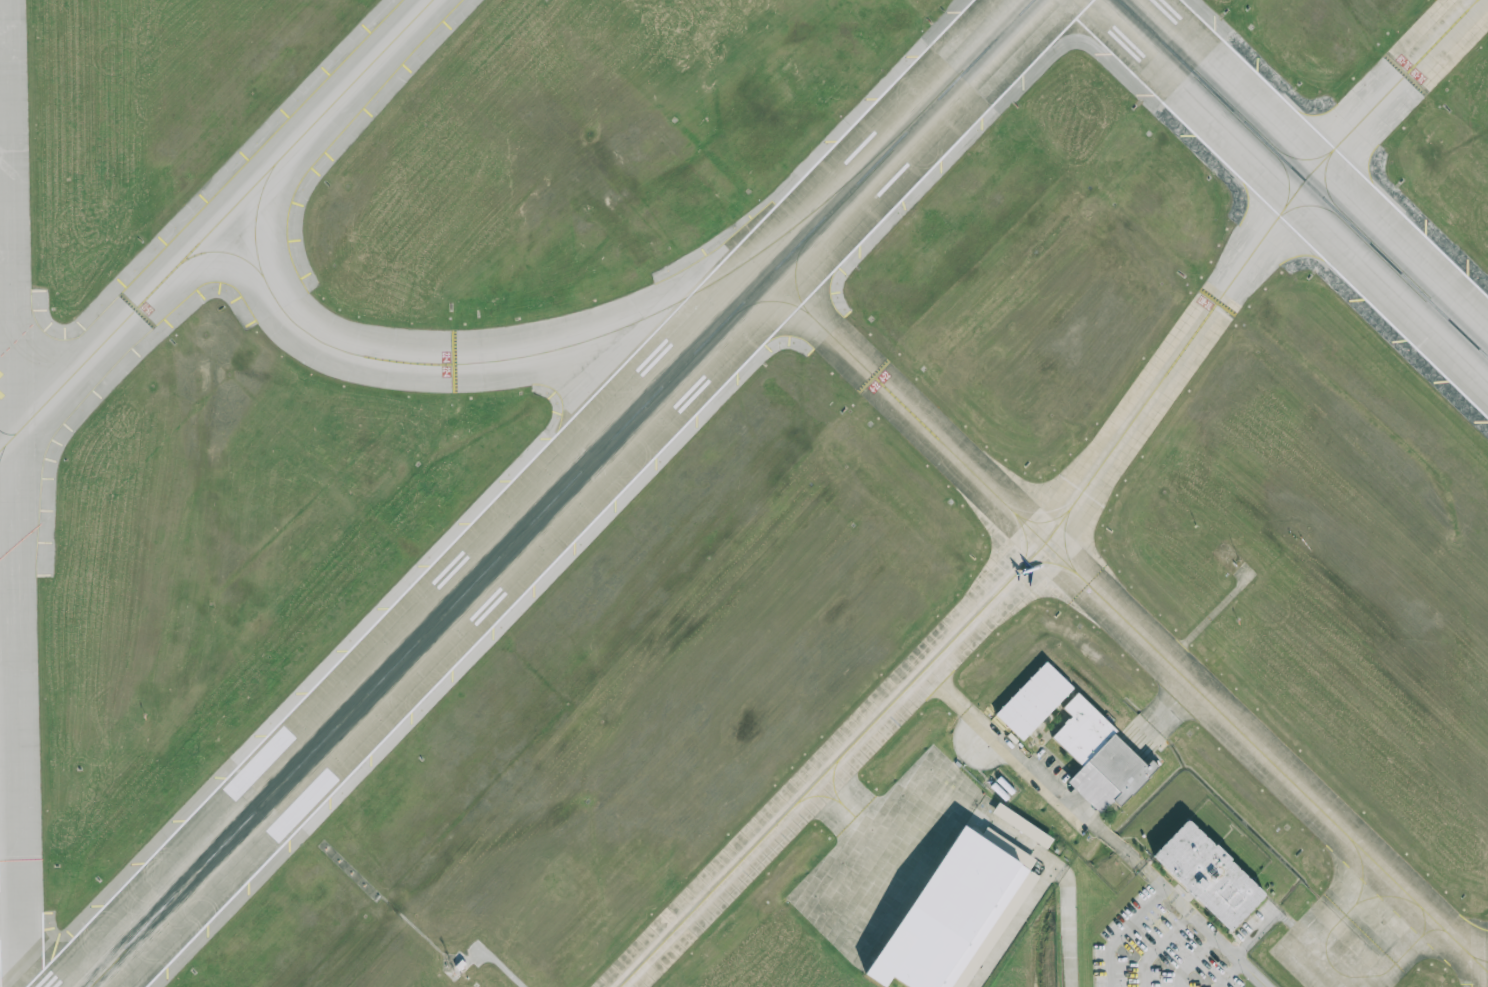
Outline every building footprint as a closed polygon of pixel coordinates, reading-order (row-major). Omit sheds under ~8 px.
[(1076,694),(1130,751),(1142,761),(1149,757),(1158,764),(1117,809),(1110,802),(1118,792),(1087,761),(1081,769),(1050,740),(1067,721),(1057,711),(1076,694)] [(1054,838),(998,803),(992,813),(1000,817),(998,820),(1046,850),(1054,838)] [(1187,822),(1264,900),(1227,935),(1147,859),(1187,822)] [(960,824),(859,973),(879,986),(887,976),(904,986),(962,986),(1037,877),(960,824)]
